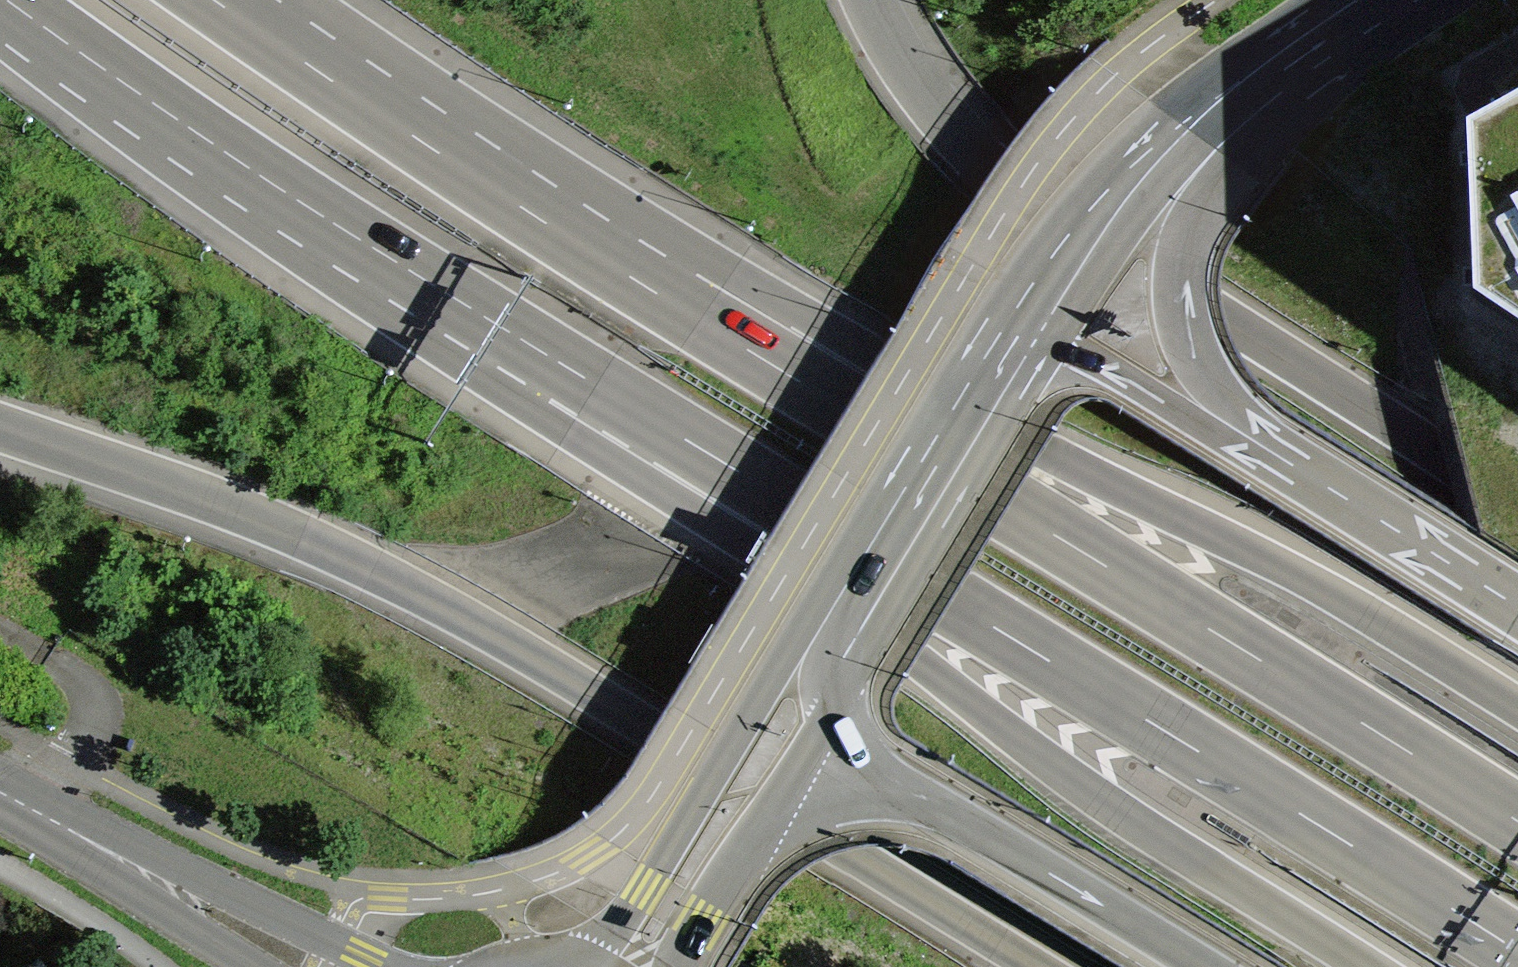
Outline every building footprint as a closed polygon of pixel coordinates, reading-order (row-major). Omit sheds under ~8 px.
[(1490,116),(1466,129),(1473,297),(1517,327),(1517,101),(1490,116)]
